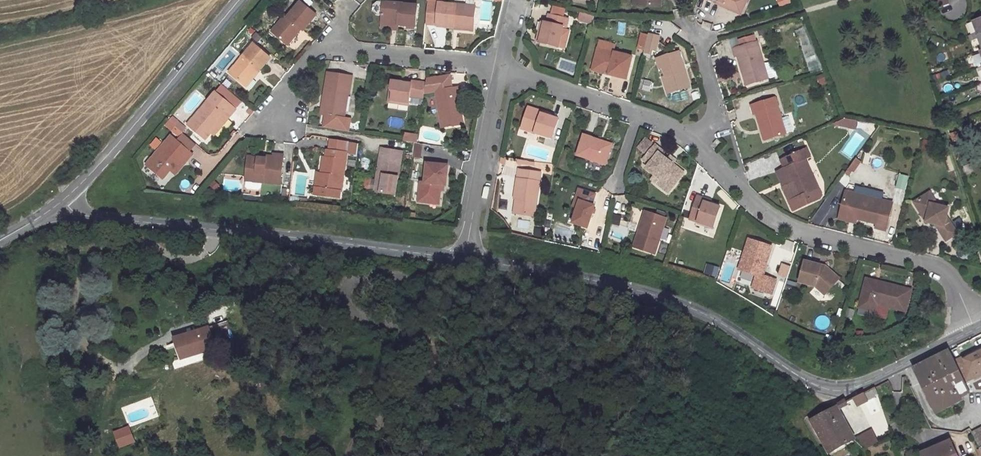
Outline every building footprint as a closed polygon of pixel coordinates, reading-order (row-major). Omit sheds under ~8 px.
[(305,0),(303,0),(291,15),(289,13),(282,21),(284,23),(277,31),(290,42),(301,30),(300,29),(303,26),(304,27),(306,29),(319,13),(305,0)] [(421,4),(387,0),(385,21),(402,23),(419,25),(421,4)] [(479,5),(432,0),(429,22),(458,25),(458,22),(477,24),(479,5)] [(723,2),(722,5),(741,14),(748,0),(718,0),(723,2)] [(932,3),(935,10),(949,4),(947,0),(941,0),(932,3)] [(570,19),(550,14),(548,22),(546,22),(541,42),(559,47),(559,46),(564,29),(564,27),(567,27),(570,19)] [(972,21),(977,33),(973,34),(975,37),(980,34),(980,18),(972,21)] [(282,21),(275,29),(277,31),(284,23),(282,21)] [(559,46),(565,47),(570,30),(564,29),(559,46)] [(660,36),(650,34),(645,53),(654,55),(654,52),(656,52),(660,36)] [(273,56),(257,41),(232,69),(246,82),(260,67),(262,69),(273,56)] [(757,42),(733,49),(736,57),(738,56),(742,70),(745,69),(750,85),(768,79),(757,42)] [(634,57),(599,47),(593,68),(610,72),(609,74),(628,79),(634,57)] [(679,51),(660,57),(663,67),(666,76),(663,77),(668,93),(690,87),(684,68),(683,69),(681,65),(683,64),(679,51)] [(246,82),(249,84),(262,69),(260,67),(246,82)] [(351,130),(354,117),(347,116),(351,92),(353,92),(356,75),(332,70),(328,92),(331,93),(327,113),(329,113),(326,125),(351,130)] [(404,80),(395,79),(394,87),(396,90),(395,98),(412,101),(413,94),(427,96),(429,82),(415,80),(415,82),(404,80)] [(463,86),(440,89),(445,126),(466,123),(464,109),(462,95),(464,95),(463,86)] [(396,90),(394,87),(392,100),(412,103),(412,101),(395,98),(396,90)] [(239,107),(218,89),(190,122),(208,137),(214,130),(228,113),(231,116),(239,107)] [(776,98),(752,105),(754,115),(757,114),(765,140),(786,134),(776,98)] [(539,110),(530,106),(523,127),(554,138),(560,119),(543,113),(539,112),(539,110)] [(214,130),(217,132),(231,116),(228,113),(214,130)] [(182,120),(179,124),(186,130),(189,126),(182,120)] [(186,130),(179,124),(176,128),(182,134),(186,130)] [(173,133),(149,162),(165,176),(173,167),(184,153),(189,157),(195,151),(173,133)] [(613,144),(585,134),(578,155),(607,164),(613,144)] [(332,148),(330,148),(329,155),(326,155),(323,171),(321,185),(319,185),(318,192),(340,196),(341,189),(343,190),(350,151),(347,151),(349,140),(334,137),(332,148)] [(647,137),(639,147),(645,153),(654,143),(647,137)] [(672,188),(684,173),(673,163),(671,165),(668,162),(669,160),(662,155),(660,153),(663,150),(656,145),(644,159),(650,164),(647,168),(656,175),(657,174),(661,177),(660,178),(672,188)] [(406,150),(384,146),(379,179),(377,190),(398,193),(406,150)] [(796,199),(819,189),(806,160),(811,157),(807,149),(781,160),(785,169),(782,169),(789,185),(796,199)] [(248,178),(283,182),(286,153),(277,152),(276,154),(269,154),(268,161),(250,159),(248,178)] [(184,153),(173,167),(177,171),(189,157),(184,153)] [(268,161),(269,154),(261,153),(261,155),(251,154),(250,159),(268,161)] [(421,200),(435,202),(436,195),(442,195),(443,188),(444,183),(447,183),(449,184),(451,164),(430,161),(428,181),(424,180),(421,200)] [(518,214),(535,216),(542,172),(521,169),(520,178),(518,178),(515,198),(517,199),(520,199),(518,214)] [(789,185),(782,169),(777,172),(784,187),(789,185)] [(672,188),(660,178),(657,182),(669,192),(672,188)] [(578,208),(574,223),(588,228),(596,206),(593,205),(596,195),(580,189),(576,200),(581,201),(578,208)] [(875,229),(886,232),(893,204),(846,192),(840,216),(857,220),(876,225),(875,229)] [(926,196),(931,204),(938,206),(930,193),(926,196)] [(935,225),(946,243),(958,235),(947,218),(948,210),(948,209),(938,206),(931,204),(926,196),(914,203),(924,219),(931,221),(931,224),(935,225)] [(698,197),(690,220),(714,228),(721,208),(710,204),(705,203),(706,200),(698,197)] [(634,248),(655,254),(667,219),(646,212),(643,220),(646,220),(641,234),(639,233),(634,248)] [(840,216),(839,220),(856,224),(857,220),(840,216)] [(772,248),(750,240),(739,271),(757,277),(752,289),(771,296),(776,281),(762,276),(772,248)] [(821,267),(805,262),(799,283),(816,287),(825,296),(839,280),(832,273),(828,277),(823,272),(820,272),(821,267)] [(719,268),(706,264),(703,273),(716,277),(719,268)] [(826,268),(821,267),(820,272),(823,272),(828,277),(832,273),(826,268)] [(876,305),(905,312),(910,291),(878,283),(877,286),(865,283),(861,301),(876,305)] [(874,312),(876,305),(861,301),(859,308),(874,312)] [(208,328),(175,339),(181,360),(215,348),(208,328)] [(948,350),(914,367),(937,414),(962,401),(961,397),(970,392),(965,382),(954,361),(948,350)] [(965,382),(973,378),(975,380),(980,377),(980,350),(964,358),(963,356),(954,361),(965,382)] [(864,393),(853,398),(857,406),(868,401),(864,393)] [(827,412),(810,420),(828,453),(854,439),(838,406),(827,412)] [(130,427),(114,432),(120,448),(135,442),(130,427)] [(971,432),(979,448),(980,447),(980,427),(971,432)] [(936,445),(937,447),(922,453),(923,455),(957,455),(949,439),(936,445)]
